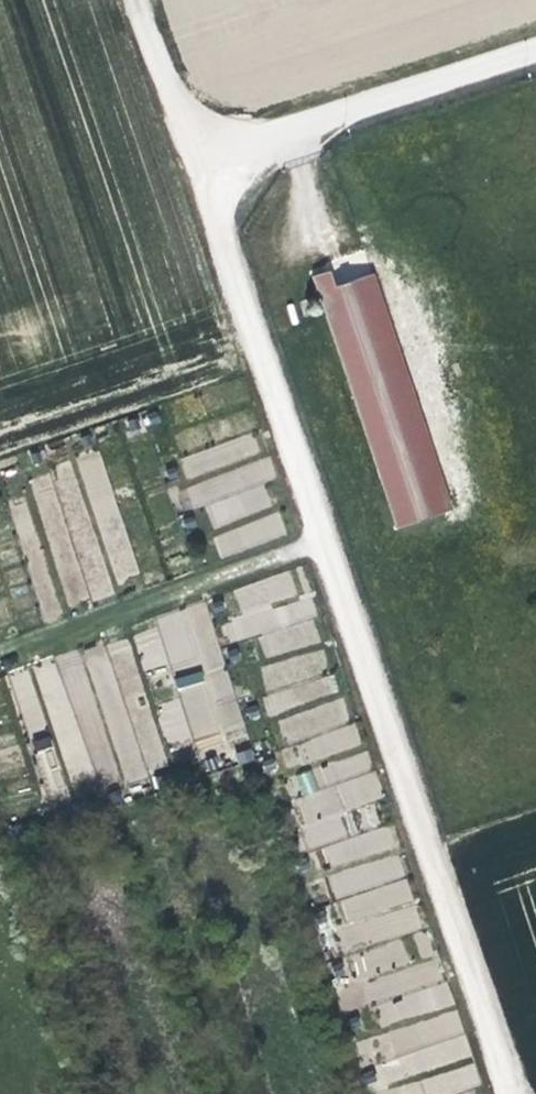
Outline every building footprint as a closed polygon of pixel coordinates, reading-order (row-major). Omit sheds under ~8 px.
[(329,274),(311,279),(393,530),(444,514),(367,280),(334,290),(329,274)] [(240,619),(225,621),(228,639),(278,630),(272,600),(296,596),(292,574),(234,585),(240,619)] [(157,705),(166,747),(239,731),(211,603),(162,614),(167,633),(191,628),(195,642),(168,648),(171,661),(199,654),(203,673),(176,679),(180,700),(157,705)] [(357,727),(293,741),(297,762),(362,748),(357,727)] [(52,747),(37,751),(51,792),(65,787),(52,747)] [(327,868),(398,847),(391,825),(355,836),(347,810),(383,799),(369,752),(288,775),(310,848),(320,845),(327,868)] [(448,983),(441,984),(428,931),(420,932),(402,854),(327,872),(334,899),(333,900),(345,950),(348,950),(356,981),(335,986),(341,1011),(378,1002),(383,1023),(453,1006),(448,983)] [(404,1046),(461,1030),(457,1013),(399,1029),(404,1046)] [(481,1088),(475,1065),(384,1089),(385,1093),(456,1093),(481,1088)]
